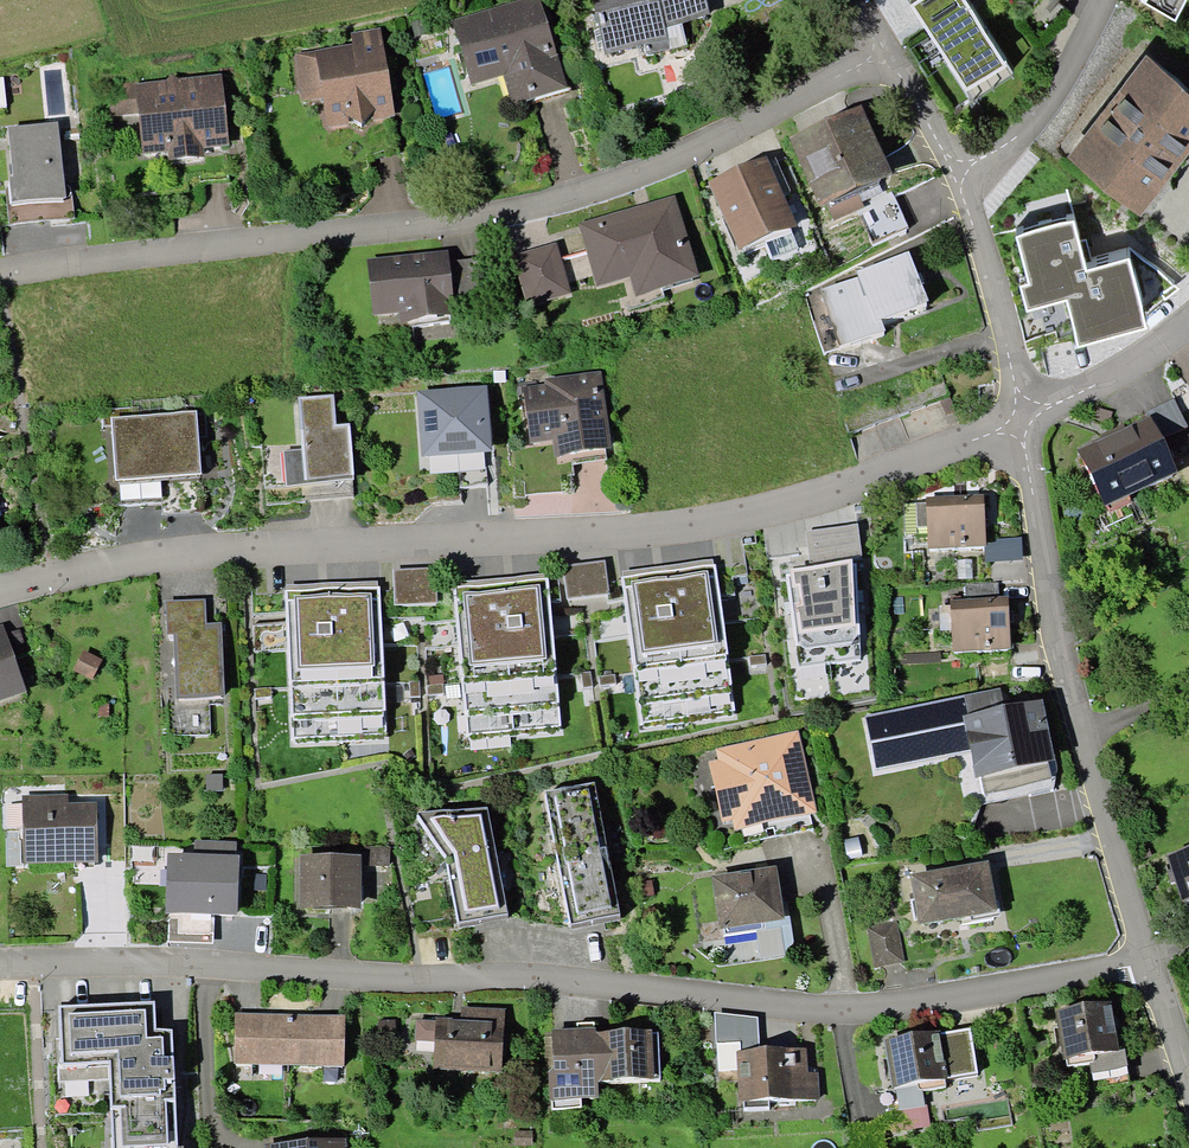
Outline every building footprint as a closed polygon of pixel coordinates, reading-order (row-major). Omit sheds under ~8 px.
[(568,86),(542,0),(519,0),(452,20),(471,84),(504,75),(513,102),(568,86)] [(710,15),(706,0),(592,0),(604,54),(649,44),(651,53),(672,49),(668,28),(682,23),(710,15)] [(1006,66),(965,0),(911,0),(912,2),(910,4),(966,91),(1006,66)] [(1177,18),(1186,0),(1140,0),(1177,18)] [(668,28),(672,49),(687,45),(682,23),(668,28)] [(381,29),(351,33),(352,44),(294,54),(301,103),(323,96),(326,130),(349,127),(364,136),(374,120),(395,114),(381,29)] [(1188,154),(1188,90),(1146,57),(1066,158),(1140,216),(1188,154)] [(204,148),(229,146),(222,73),(135,81),(139,114),(142,154),(168,152),(168,160),(204,157),(204,148)] [(139,114),(135,81),(110,84),(113,116),(139,114)] [(862,105),(788,138),(820,207),(826,204),(857,191),(878,181),(894,174),(862,105)] [(58,122),(9,127),(14,176),(10,177),(13,202),(66,197),(58,122)] [(789,227),(796,225),(766,155),(709,180),(739,249),(762,239),(789,227)] [(884,193),(878,181),(857,191),(862,203),(884,193)] [(908,227),(890,189),(884,193),(862,203),(864,207),(855,211),(872,245),(908,227)] [(857,191),(826,204),(834,221),(855,211),(864,207),(862,203),(857,191)] [(635,295),(699,276),(674,194),(577,223),(596,285),(629,275),(635,295)] [(1074,222),(1016,236),(1028,284),(1021,286),(1027,312),(1066,302),(1077,346),(1145,329),(1128,260),(1086,271),(1074,222)] [(799,247),(789,227),(762,239),(772,260),(799,247)] [(512,255),(527,305),(571,292),(556,242),(512,255)] [(448,250),(366,258),(372,316),(399,313),(400,325),(455,320),(451,280),(449,260),(448,250)] [(882,322),(930,305),(911,252),(856,271),(857,275),(819,288),(841,349),(886,332),(882,322)] [(449,260),(451,280),(456,279),(458,298),(490,294),(486,257),(449,260)] [(555,456),(612,449),(603,371),(544,378),(545,384),(522,387),(523,396),(524,395),(530,443),(553,440),(555,456)] [(422,457),(491,451),(486,385),(417,390),(422,457)] [(354,478),(350,424),(336,425),(334,394),(298,397),(303,450),(305,482),(354,478)] [(1148,411),(1151,417),(1161,440),(1188,427),(1175,399),(1148,411)] [(1113,412),(1096,407),(1092,421),(1108,426),(1113,412)] [(116,480),(201,473),(196,410),(111,417),(116,480)] [(1102,438),(1078,449),(1105,507),(1177,473),(1161,440),(1151,417),(1127,428),(1124,423),(1100,434),(1102,438)] [(305,482),(303,450),(284,452),(287,485),(305,482)] [(928,549),(986,546),(986,537),(984,494),(926,497),(928,549)] [(807,530),(811,565),(852,561),(862,560),(858,524),(807,530)] [(1023,560),(1022,536),(986,537),(986,546),(987,561),(1023,560)] [(609,594),(605,561),(563,566),(567,598),(609,594)] [(791,574),(786,575),(799,667),(860,659),(860,624),(856,624),(852,561),(811,565),(790,569),(791,574)] [(439,606),(437,567),(394,568),(396,608),(439,606)] [(626,586),(623,586),(642,731),(733,720),(717,573),(715,574),(714,567),(624,579),(626,586)] [(457,595),(455,595),(468,741),(563,734),(551,587),(549,587),(549,580),(457,588),(457,595)] [(965,584),(966,598),(999,597),(998,582),(965,584)] [(288,599),(286,599),(292,746),(387,743),(381,595),(379,595),(379,588),(288,592),(288,599)] [(954,651),(1011,648),(1008,596),(999,597),(966,598),(951,599),(954,651)] [(205,599),(165,600),(166,633),(173,633),(175,699),(224,697),(222,622),(206,622),(205,599)] [(26,692),(4,624),(0,625),(0,701),(26,692)] [(84,650),(73,670),(92,680),(103,660),(84,650)] [(941,664),(941,651),(901,653),(901,665),(941,664)] [(1048,761),(1056,760),(1042,699),(1005,706),(1001,686),(864,715),(875,769),(970,749),(976,777),(982,776),(985,793),(1052,779),(1048,761)] [(734,831),(816,813),(798,730),(714,748),(716,759),(708,761),(722,822),(732,820),(734,831)] [(571,924),(620,914),(593,782),(544,791),(571,924)] [(24,863),(97,862),(96,802),(68,803),(68,794),(23,795),(24,863)] [(458,923),(507,914),(487,807),(417,814),(446,854),(458,923)] [(167,913),(238,916),(241,855),(236,855),(237,841),(195,839),(194,855),(169,854),(167,913)] [(862,862),(858,842),(844,845),(848,865),(862,862)] [(390,866),(391,845),(366,844),(365,865),(390,866)] [(1186,900),(1188,909),(1188,848),(1167,855),(1181,901),(1186,900)] [(301,908),(362,910),(362,855),(301,853),(301,908)] [(919,926),(997,912),(988,860),(910,873),(919,926)] [(712,875),(721,929),(786,918),(777,864),(712,875)] [(161,865),(133,865),(133,884),(161,884),(161,865)] [(876,969),(905,964),(898,920),(869,924),(876,969)] [(113,1147),(178,1147),(173,1029),(157,1029),(155,1000),(59,1004),(62,1065),(109,1063),(113,1147)] [(1055,1009),(1064,1058),(1090,1054),(1119,1049),(1111,1000),(1055,1009)] [(433,1069),(503,1073),(506,1009),(461,1007),(460,1018),(436,1017),(435,1021),(434,1042),(433,1069)] [(759,1049),(758,1017),(715,1012),(716,1043),(717,1043),(720,1082),(738,1082),(737,1049),(759,1049)] [(289,1064),(290,1013),(235,1013),(234,1064),(289,1064)] [(290,1013),(289,1064),(345,1065),(346,1014),(290,1013)] [(396,1035),(396,1020),(379,1020),(379,1035),(396,1035)] [(434,1042),(435,1021),(417,1020),(416,1041),(434,1042)] [(885,1040),(892,1087),(896,1086),(920,1083),(978,1074),(971,1026),(885,1040)] [(595,1030),(596,1028),(544,1030),(545,1072),(549,1072),(549,1100),(552,1100),(581,1099),(599,1097),(598,1080),(660,1080),(658,1033),(652,1033),(652,1030),(595,1030)] [(738,1082),(738,1100),(744,1100),(769,1100),(819,1098),(818,1071),(807,1072),(806,1047),(759,1049),(737,1049),(738,1082)] [(1128,1065),(1125,1048),(1119,1049),(1090,1054),(1093,1071),(1128,1065)] [(920,1083),(896,1086),(900,1110),(924,1106),(920,1083)] [(581,1108),(581,1099),(552,1100),(552,1109),(581,1108)] [(769,1108),(769,1100),(744,1100),(744,1109),(769,1108)] [(900,1110),(889,1112),(893,1133),(930,1127),(927,1106),(924,1106),(900,1110)] [(346,1137),(265,1144),(265,1147),(347,1147),(346,1137)]
